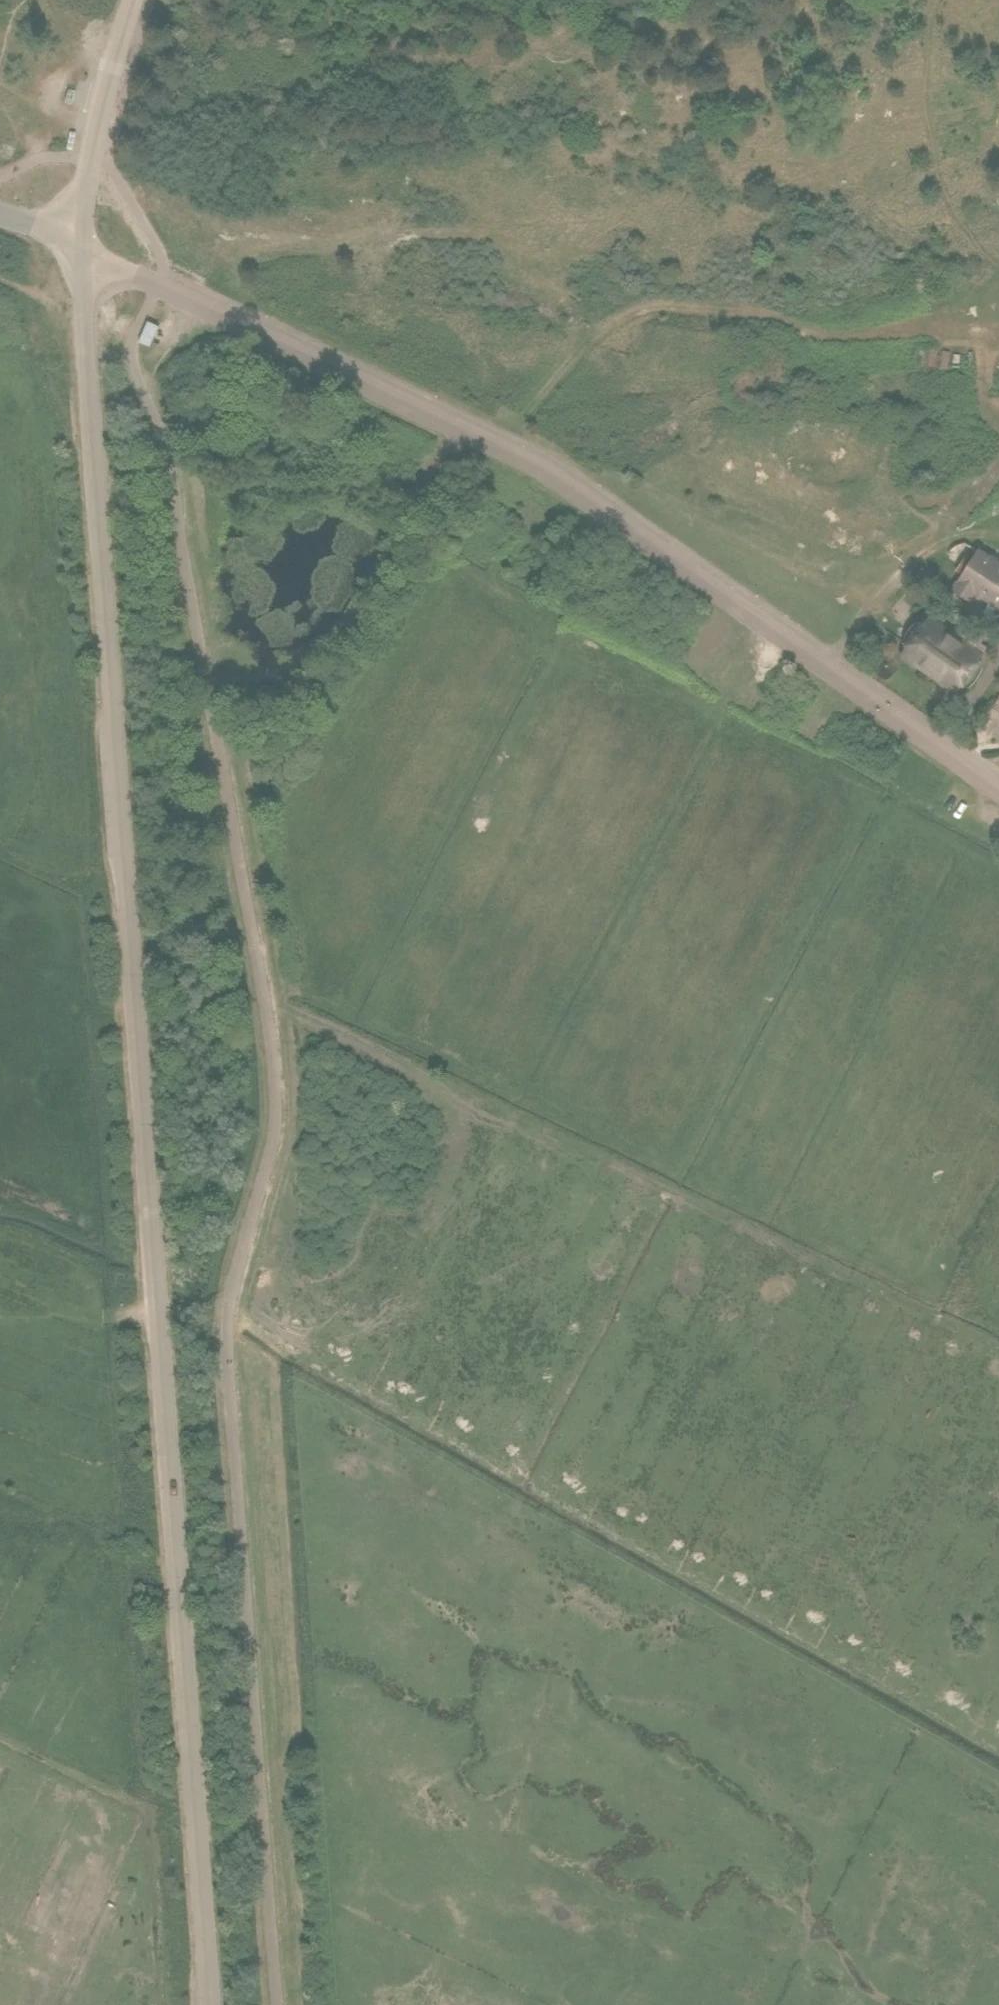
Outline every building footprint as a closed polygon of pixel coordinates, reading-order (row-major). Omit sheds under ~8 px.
[(159,327),(146,322),(138,341),(151,346),(159,327)] [(984,555),(965,584),(998,607),(998,565),(984,555)] [(902,657),(958,693),(982,656),(926,619),(902,657)]
